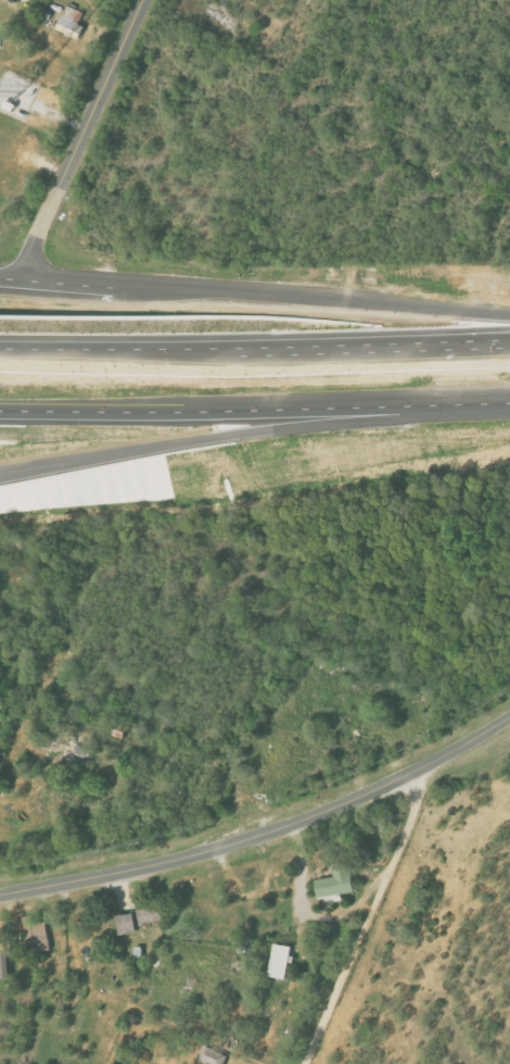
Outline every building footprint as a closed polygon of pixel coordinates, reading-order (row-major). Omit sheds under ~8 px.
[(57,32),(81,40),(85,27),(80,25),(84,12),(66,6),(57,32)] [(316,881),(320,899),(357,892),(352,866),(334,869),(336,877),(316,881)] [(141,904),(142,912),(119,915),(122,935),(138,933),(137,925),(163,922),(161,901),(141,904)] [(23,918),(30,954),(51,950),(46,922),(33,924),(31,916),(23,918)] [(287,980),(292,948),(275,944),(269,976),(287,980)] [(205,1063),(225,1063),(228,1055),(203,1046),(198,1061),(205,1063)]
